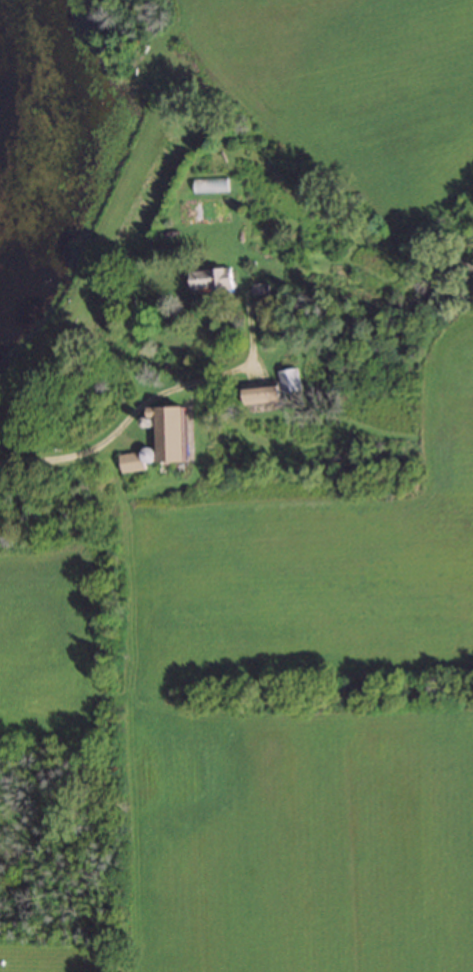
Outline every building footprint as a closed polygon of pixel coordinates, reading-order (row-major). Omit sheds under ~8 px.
[(235,270),(193,273),(194,293),(236,291),(235,270)] [(265,287),(254,288),(254,297),(265,296),(265,287)] [(281,383),(245,387),(247,407),(284,403),(283,395),(303,393),(301,371),(280,373),(281,383)] [(189,464),(188,409),(160,409),(161,453),(124,453),(124,473),(150,472),(150,464),(189,464)]
